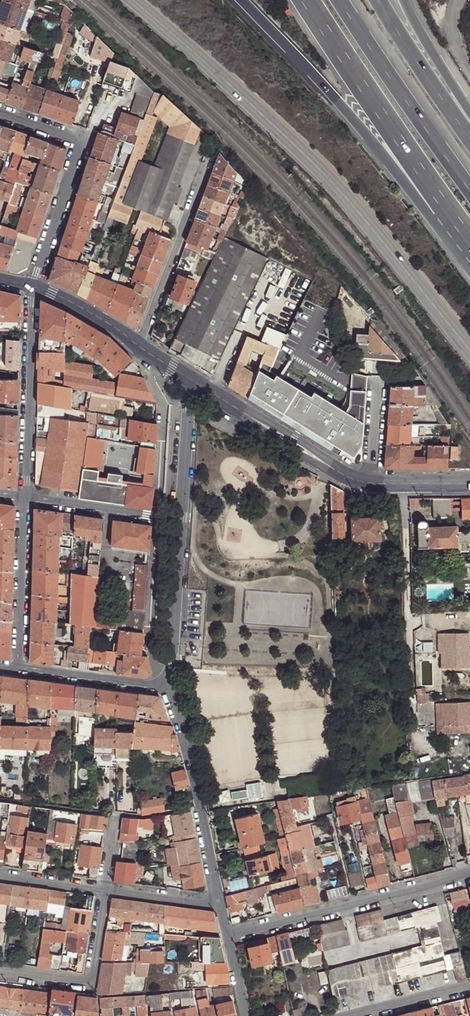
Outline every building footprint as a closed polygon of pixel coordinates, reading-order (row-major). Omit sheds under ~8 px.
[(27,8),(3,0),(0,10),(0,23),(20,30),(27,10),(27,8)] [(30,0),(4,0),(3,0),(27,8),(29,1),(30,0)] [(27,8),(34,11),(36,4),(29,1),(27,8)] [(56,12),(71,17),(73,12),(66,6),(59,3),(56,10),(56,12)] [(23,31),(24,31),(31,11),(27,10),(20,30),(23,31)] [(77,21),(83,22),(73,12),(71,17),(71,19),(77,21)] [(73,34),(77,21),(71,19),(70,23),(62,45),(58,58),(56,65),(51,78),(50,80),(50,81),(56,83),(66,56),(66,54),(69,47),(70,47),(74,35),(73,34)] [(62,45),(70,23),(64,21),(56,43),(62,45)] [(20,30),(0,23),(0,39),(15,44),(19,33),(20,30)] [(90,37),(92,31),(84,23),(80,34),(90,37)] [(23,36),(24,31),(23,31),(22,34),(19,33),(15,44),(19,46),(23,36)] [(110,62),(113,52),(97,36),(90,57),(110,62)] [(15,44),(0,39),(0,59),(5,61),(9,62),(14,46),(15,44)] [(58,58),(62,45),(56,43),(52,56),(58,58)] [(21,58),(24,47),(19,46),(18,48),(16,57),(21,58)] [(39,59),(41,53),(32,50),(24,47),(21,58),(27,60),(31,62),(37,64),(39,59)] [(48,62),(50,56),(41,53),(39,59),(48,62)] [(56,65),(58,58),(52,56),(50,56),(48,62),(56,65)] [(15,76),(19,66),(16,65),(9,62),(5,61),(1,72),(15,76)] [(110,62),(103,81),(121,88),(127,69),(110,62)] [(153,92),(128,68),(127,69),(121,88),(130,90),(130,91),(136,93),(130,113),(143,118),(145,114),(153,92)] [(29,85),(33,73),(27,70),(23,81),(21,86),(28,88),(29,85)] [(12,85),(0,81),(0,100),(7,102),(11,91),(12,85)] [(16,84),(13,83),(12,85),(11,91),(7,102),(22,107),(28,88),(21,86),(16,84)] [(47,91),(29,85),(28,88),(22,107),(40,113),(47,91)] [(62,96),(47,91),(40,113),(55,119),(62,96)] [(199,129),(162,95),(153,111),(172,126),(199,129)] [(79,102),(62,96),(55,119),(72,124),(79,102)] [(91,117),(95,106),(89,104),(85,114),(91,117)] [(134,144),(136,137),(134,136),(139,119),(121,112),(115,129),(113,138),(118,139),(123,141),(134,144)] [(87,129),(91,117),(85,114),(81,127),(87,129)] [(157,119),(145,114),(143,118),(142,120),(136,137),(134,144),(132,150),(125,169),(121,177),(120,180),(131,184),(140,162),(157,119)] [(136,137),(142,120),(139,119),(134,136),(136,137)] [(98,133),(113,138),(115,129),(101,124),(98,133)] [(8,152),(9,149),(15,131),(0,126),(0,149),(8,152)] [(194,144),(199,129),(172,126),(166,136),(154,168),(144,195),(146,200),(142,210),(165,218),(194,144)] [(206,137),(199,129),(194,144),(202,147),(206,137)] [(15,131),(9,149),(13,151),(16,152),(24,154),(25,151),(30,136),(15,131)] [(98,133),(90,157),(110,164),(118,139),(113,138),(98,133)] [(48,142),(30,136),(25,151),(30,153),(43,158),(48,142)] [(132,150),(134,144),(123,141),(121,147),(122,147),(132,150)] [(41,164),(59,170),(66,149),(48,142),(43,158),(42,161),(41,164)] [(125,169),(132,150),(122,147),(116,166),(125,169)] [(14,184),(15,182),(20,166),(23,158),(24,154),(16,152),(7,178),(6,182),(14,184)] [(219,153),(219,155),(212,173),(233,181),(236,173),(219,153)] [(108,170),(110,164),(90,157),(83,176),(104,183),(108,170)] [(23,158),(20,166),(28,169),(31,161),(30,161),(29,160),(23,158)] [(37,163),(31,161),(28,169),(28,170),(35,172),(38,172),(40,164),(37,163)] [(132,206),(142,210),(146,200),(144,195),(154,168),(140,162),(131,184),(124,205),(132,208),(132,206)] [(51,194),(59,170),(41,164),(40,164),(38,172),(37,176),(33,188),(51,194)] [(22,184),(23,185),(26,175),(28,170),(28,169),(20,166),(15,182),(22,184)] [(114,172),(108,170),(104,183),(109,184),(118,187),(120,180),(121,177),(125,169),(116,166),(114,172)] [(212,173),(208,185),(229,192),(233,181),(212,173)] [(244,182),(236,173),(233,181),(241,184),(243,185),(244,182)] [(31,187),(33,188),(37,176),(34,175),(32,174),(31,177),(26,175),(23,185),(28,186),(31,187)] [(97,202),(104,183),(83,176),(77,195),(97,202)] [(14,184),(6,182),(0,180),(0,198),(3,199),(9,201),(14,184)] [(131,184),(120,180),(118,187),(115,195),(114,198),(113,201),(124,205),(131,184)] [(15,206),(22,184),(15,182),(14,184),(9,201),(8,204),(15,206)] [(249,187),(244,182),(243,185),(241,184),(235,195),(238,196),(243,198),(249,187)] [(115,195),(118,187),(109,184),(106,192),(115,195)] [(208,185),(203,196),(224,204),(227,196),(229,192),(208,185)] [(47,206),(51,194),(33,188),(31,187),(30,190),(24,209),(44,216),(47,206)] [(92,219),(96,207),(97,202),(77,195),(71,213),(92,219)] [(203,196),(199,208),(220,215),(224,204),(203,196)] [(236,199),(232,207),(237,209),(243,198),(238,196),(236,199)] [(9,201),(3,199),(2,202),(0,209),(0,225),(4,216),(8,204),(9,201)] [(109,211),(111,204),(108,203),(102,201),(100,208),(109,211)] [(124,205),(113,201),(111,204),(109,211),(107,215),(113,217),(126,222),(132,208),(124,205)] [(15,206),(8,204),(4,216),(9,218),(13,219),(14,217),(17,207),(15,206)] [(232,207),(227,218),(232,219),(237,209),(232,207)] [(199,208),(195,219),(215,227),(220,215),(199,208)] [(40,227),(44,216),(24,209),(20,219),(40,227)] [(136,226),(138,227),(143,229),(150,232),(159,235),(164,223),(165,218),(142,210),(136,226)] [(88,229),(92,219),(71,213),(68,223),(88,229)] [(113,217),(107,215),(106,218),(105,222),(109,224),(110,224),(113,217)] [(9,218),(4,216),(0,225),(6,227),(9,218)] [(227,218),(222,229),(227,231),(232,219),(227,218)] [(37,237),(40,227),(20,219),(17,231),(19,231),(37,237)] [(195,219),(190,231),(211,238),(215,227),(195,219)] [(109,224),(105,222),(104,223),(103,227),(101,233),(100,234),(104,235),(105,230),(107,231),(109,224)] [(85,240),(88,229),(68,223),(64,234),(85,240)] [(0,225),(0,227),(0,234),(16,238),(17,239),(19,231),(17,231),(6,227),(0,225)] [(134,238),(139,240),(143,229),(138,227),(134,238)] [(222,229),(216,240),(222,242),(224,238),(227,231),(222,229)] [(35,243),(37,237),(19,231),(17,239),(35,243)] [(190,231),(186,242),(200,247),(202,248),(207,250),(211,238),(190,231)] [(167,251),(171,240),(159,235),(150,232),(146,242),(167,251)] [(13,247),(16,238),(0,234),(0,243),(13,247)] [(64,234),(61,245),(80,251),(81,251),(83,245),(85,240),(64,234)] [(32,251),(35,243),(17,239),(16,238),(13,247),(11,254),(20,257),(23,258),(26,249),(32,251)] [(214,260),(170,349),(212,375),(268,259),(224,238),(222,242),(217,254),(214,260)] [(216,240),(211,252),(217,254),(222,242),(216,240)] [(163,262),(167,251),(146,242),(142,254),(163,262)] [(186,242),(185,246),(199,251),(200,247),(186,242)] [(6,270),(6,269),(11,254),(13,247),(0,243),(0,269),(6,271),(6,270)] [(61,245),(57,257),(76,263),(78,258),(80,251),(61,245)] [(83,245),(81,251),(83,252),(87,254),(89,248),(83,245)] [(184,248),(181,257),(193,262),(196,253),(184,248)] [(207,250),(202,248),(200,254),(214,260),(217,254),(211,252),(207,250)] [(25,271),(32,251),(26,249),(23,258),(20,257),(11,254),(6,269),(6,270),(22,274),(25,271)] [(87,254),(83,252),(80,259),(79,264),(88,267),(90,261),(92,255),(88,254),(87,254)] [(158,274),(163,262),(142,254),(137,266),(158,274)] [(49,281),(78,295),(79,291),(86,273),(88,267),(79,264),(76,263),(57,257),(49,281)] [(135,271),(137,266),(125,262),(124,266),(135,271)] [(153,287),(158,274),(137,266),(135,271),(132,280),(138,282),(140,283),(153,287)] [(80,291),(87,294),(93,276),(89,274),(86,273),(79,291),(78,295),(80,291)] [(85,299),(107,311),(117,284),(114,283),(96,277),(93,276),(87,294),(85,299)] [(178,276),(170,297),(187,303),(195,283),(178,276)] [(139,288),(140,283),(138,282),(134,291),(149,297),(151,293),(139,288)] [(151,293),(153,287),(140,283),(139,288),(151,293)] [(137,329),(149,297),(134,291),(117,284),(107,311),(137,329)] [(0,291),(0,329),(20,330),(20,321),(21,296),(0,291)] [(40,337),(65,339),(65,338),(66,312),(41,300),(40,337)] [(65,338),(72,342),(82,322),(66,312),(65,338)] [(75,344),(85,350),(96,330),(82,322),(72,342),(75,344)] [(399,360),(370,324),(370,339),(369,359),(399,361),(399,360)] [(296,332),(290,329),(279,350),(278,349),(272,366),(261,362),(257,371),(247,397),(301,431),(307,423),(314,427),(329,402),(329,401),(332,396),(326,392),(335,379),(288,349),(296,332)] [(86,351),(97,358),(109,338),(102,334),(96,330),(85,350),(86,351)] [(272,366),(278,349),(268,345),(247,336),(228,386),(247,397),(257,371),(245,364),(251,348),(264,353),(261,362),(272,366)] [(39,352),(65,351),(65,349),(65,339),(40,337),(39,352)] [(65,349),(68,349),(71,348),(75,344),(72,342),(65,338),(65,339),(65,349)] [(97,358),(104,364),(120,348),(109,338),(97,358)] [(355,358),(369,359),(370,339),(357,338),(355,358)] [(19,345),(0,341),(0,365),(19,369),(19,345)] [(75,344),(71,348),(82,355),(86,351),(85,350),(75,344)] [(116,375),(132,359),(120,348),(104,364),(106,366),(116,375)] [(56,368),(65,369),(65,359),(65,352),(65,351),(39,352),(39,368),(54,368),(56,368)] [(97,358),(94,363),(102,370),(106,366),(104,364),(97,358)] [(107,395),(115,397),(118,383),(91,378),(93,366),(65,359),(65,369),(64,380),(64,387),(71,388),(71,389),(87,392),(107,395)] [(106,366),(102,370),(112,379),(116,375),(106,366)] [(39,368),(38,383),(54,385),(54,378),(54,375),(54,368),(39,368)] [(156,404),(145,379),(119,375),(118,383),(115,397),(119,397),(128,399),(148,402),(156,404)] [(54,385),(64,387),(64,380),(54,378),(54,385)] [(13,403),(14,380),(0,380),(0,402),(6,403),(13,403)] [(71,405),(71,389),(71,388),(64,387),(54,385),(38,383),(38,404),(64,409),(71,410),(71,405)] [(391,386),(390,405),(412,405),(414,386),(391,386)] [(425,391),(425,386),(414,386),(412,405),(435,405),(425,391)] [(106,405),(107,395),(87,392),(85,406),(105,409),(106,405)] [(118,406),(119,397),(115,397),(107,395),(106,405),(118,406)] [(362,448),(365,399),(354,398),(351,447),(362,448)] [(147,407),(148,402),(128,399),(128,403),(147,407)] [(63,414),(64,409),(38,404),(37,417),(47,418),(63,420),(64,415),(63,414)] [(390,405),(388,425),(410,425),(412,405),(390,405)] [(448,424),(437,408),(434,412),(440,424),(448,424)] [(97,425),(99,415),(88,413),(86,424),(97,425)] [(17,443),(18,415),(0,414),(0,440),(17,443)] [(78,417),(64,415),(63,420),(79,423),(80,419),(78,417)] [(113,428),(115,417),(99,415),(97,425),(113,428)] [(37,417),(37,430),(45,431),(47,418),(37,417)] [(96,431),(97,425),(86,424),(79,423),(63,420),(47,418),(45,431),(44,439),(37,439),(36,453),(35,485),(77,491),(85,437),(87,438),(87,439),(95,439),(96,431)] [(156,434),(156,424),(131,420),(129,439),(152,443),(152,448),(156,448),(156,434)] [(387,445),(409,446),(411,428),(410,425),(388,425),(387,445)] [(37,430),(37,439),(44,439),(45,431),(37,430)] [(112,433),(96,431),(95,439),(107,441),(111,442),(111,439),(112,433)] [(87,439),(83,470),(97,472),(98,469),(106,470),(108,456),(105,455),(107,441),(95,439),(87,439)] [(17,458),(17,443),(0,440),(0,456),(17,458)] [(414,449),(414,446),(409,446),(387,445),(385,469),(412,469),(413,458),(414,449)] [(152,448),(140,446),(138,460),(135,460),(133,474),(144,475),(152,477),(154,462),(155,463),(156,448),(152,448)] [(447,469),(448,446),(442,446),(428,446),(427,458),(426,469),(447,469)] [(456,461),(457,447),(449,447),(449,460),(456,461)] [(16,473),(17,458),(0,456),(0,471),(16,473)] [(412,469),(426,469),(427,458),(413,458),(412,469)] [(97,472),(83,470),(81,478),(99,481),(101,473),(106,473),(106,470),(98,469),(97,472)] [(0,471),(0,487),(16,489),(16,473),(0,471)] [(152,477),(144,475),(142,487),(150,489),(152,477)] [(80,492),(78,498),(150,509),(153,489),(150,489),(142,487),(99,481),(81,478),(80,492)] [(343,491),(332,485),(331,485),(332,514),(344,513),(343,491)] [(399,498),(389,498),(390,512),(399,511),(399,498)] [(433,498),(434,518),(452,517),(451,498),(442,498),(439,498),(433,498)] [(0,505),(0,529),(14,531),(15,507),(0,505)] [(35,510),(34,533),(60,536),(62,537),(62,524),(62,514),(35,510)] [(400,521),(399,511),(390,512),(390,522),(400,521)] [(332,514),(333,538),(337,537),(345,537),(344,513),(332,514)] [(98,577),(103,520),(89,517),(74,515),(74,523),(74,528),(73,534),(77,535),(77,534),(85,536),(85,540),(86,540),(91,541),(89,568),(88,576),(98,577)] [(380,517),(352,519),(353,541),(381,540),(380,517)] [(418,549),(458,547),(458,544),(469,544),(469,532),(458,532),(458,526),(427,527),(427,526),(426,523),(424,521),(421,520),(418,522),(417,525),(418,528),(418,549)] [(151,527),(113,521),(111,546),(150,551),(151,527)] [(400,531),(400,521),(390,522),(390,531),(400,531)] [(14,555),(14,531),(0,529),(0,553),(14,555)] [(34,533),(34,545),(59,549),(60,544),(60,536),(34,533)] [(34,545),(34,557),(59,561),(59,549),(34,545)] [(13,572),(14,555),(0,553),(0,570),(13,572)] [(34,557),(33,570),(59,573),(59,561),(34,557)] [(145,613),(149,566),(136,565),(133,611),(145,613)] [(13,572),(0,570),(0,580),(13,581),(13,572)] [(33,570),(33,582),(58,586),(59,573),(33,570)] [(90,627),(95,627),(96,620),(96,615),(98,577),(88,576),(83,576),(75,575),(72,574),(71,587),(71,603),(71,612),(71,624),(77,625),(90,627)] [(13,581),(0,580),(0,589),(12,591),(13,581)] [(33,582),(32,595),(58,598),(58,586),(33,582)] [(12,591),(0,589),(0,599),(12,600),(12,591)] [(345,601),(345,591),(339,592),(335,592),(335,602),(345,601)] [(32,595),(32,607),(58,610),(58,598),(32,595)] [(12,603),(0,601),(0,611),(12,612),(12,603)] [(32,607),(32,619),(55,622),(57,622),(58,610),(32,607)] [(144,634),(145,613),(133,611),(118,610),(117,618),(112,617),(111,626),(111,630),(121,631),(143,634),(144,634)] [(12,612),(0,611),(0,620),(12,622),(12,612)] [(103,625),(111,626),(112,617),(96,615),(96,620),(103,621),(102,625),(103,625)] [(32,619),(31,642),(52,644),(53,645),(55,625),(55,622),(32,619)] [(12,622),(0,620),(0,630),(11,631),(12,622)] [(89,644),(90,627),(77,625),(76,648),(89,649),(89,644)] [(102,633),(103,628),(102,628),(95,627),(90,627),(89,644),(92,644),(93,632),(102,633)] [(11,631),(0,630),(0,644),(11,646),(11,631)] [(141,656),(143,634),(121,631),(119,645),(118,653),(119,653),(125,654),(141,656)] [(444,651),(442,652),(442,666),(469,666),(469,632),(444,632),(444,651)] [(30,663),(51,666),(52,644),(31,642),(30,663)] [(11,646),(0,644),(0,659),(11,660),(11,646)] [(89,662),(89,649),(76,648),(71,647),(70,647),(70,652),(68,660),(73,660),(89,662)] [(119,656),(119,653),(118,653),(114,652),(95,650),(94,663),(96,663),(117,666),(119,656)] [(151,673),(148,657),(141,656),(125,654),(124,657),(123,667),(122,675),(146,678),(151,673)] [(95,671),(116,674),(117,666),(96,663),(95,671)] [(20,704),(27,705),(28,680),(2,677),(1,701),(16,704),(20,704)] [(31,706),(51,708),(52,683),(41,682),(28,680),(27,705),(31,706)] [(59,708),(75,709),(76,686),(65,685),(52,683),(51,708),(59,708)] [(76,686),(75,709),(96,712),(97,689),(76,686)] [(137,710),(139,695),(97,689),(96,712),(114,714),(114,715),(120,717),(120,722),(135,725),(135,723),(136,716),(137,710)] [(160,698),(139,695),(137,710),(146,711),(145,717),(167,719),(160,698)] [(444,725),(469,724),(469,701),(442,702),(442,714),(444,714),(444,725)] [(16,717),(27,717),(27,711),(27,705),(20,704),(20,706),(16,708),(15,717),(16,717)] [(174,733),(173,727),(160,726),(135,723),(135,725),(134,733),(134,734),(172,735),(173,735),(174,733)] [(26,749),(27,728),(0,726),(0,738),(0,748),(26,749)] [(26,749),(50,750),(50,743),(50,729),(27,728),(26,749)] [(111,747),(115,747),(116,732),(116,730),(95,729),(95,747),(98,747),(111,747)] [(132,748),(134,734),(134,733),(125,733),(116,732),(115,747),(117,748),(132,748)] [(171,750),(172,735),(134,734),(132,748),(171,750)] [(180,752),(176,735),(173,735),(172,735),(171,750),(171,753),(180,752)] [(94,756),(117,757),(117,748),(115,747),(111,747),(98,747),(95,747),(94,756)] [(26,756),(26,749),(0,748),(0,753),(4,753),(4,755),(26,756)] [(125,758),(131,757),(132,748),(117,748),(117,757),(125,758)] [(190,787),(185,771),(171,774),(176,791),(190,787)] [(469,793),(469,774),(463,775),(463,777),(454,778),(456,795),(469,793)] [(456,795),(454,778),(444,780),(446,796),(456,795)] [(288,779),(289,788),(299,787),(298,779),(288,779)] [(432,781),(432,780),(419,782),(422,800),(435,798),(432,781)] [(434,781),(432,781),(435,798),(444,796),(446,796),(444,780),(434,781)] [(408,784),(392,786),(394,797),(396,802),(410,800),(411,802),(408,784)] [(328,793),(329,800),(337,798),(336,795),(341,794),(341,791),(328,793)] [(327,817),(333,815),(329,800),(328,793),(321,794),(327,817)] [(294,807),(308,805),(306,796),(288,799),(290,808),(294,807)] [(444,796),(435,798),(437,807),(445,805),(444,796)] [(396,802),(394,797),(386,799),(390,815),(398,813),(396,802)] [(143,816),(164,812),(162,799),(140,803),(143,816)] [(292,813),(290,808),(288,799),(278,800),(278,802),(280,809),(281,815),(285,830),(291,829),(289,819),(293,818),(292,813)] [(410,800),(396,802),(398,813),(400,817),(411,815),(413,814),(411,802),(410,800)] [(341,822),(352,819),(361,817),(358,805),(357,801),(337,807),(341,822)] [(272,810),(280,809),(278,802),(270,804),(272,810)] [(365,823),(374,821),(370,802),(366,802),(365,803),(358,805),(361,817),(363,816),(365,823)] [(31,807),(18,806),(17,812),(30,814),(31,807)] [(236,819),(243,848),(243,847),(258,843),(264,842),(257,813),(254,814),(252,808),(235,812),(236,818),(236,819)] [(191,812),(172,815),(173,819),(176,837),(195,834),(191,812)] [(400,817),(398,813),(390,815),(387,815),(399,864),(410,861),(407,848),(405,838),(400,817)] [(106,817),(82,814),(79,833),(89,834),(90,828),(104,829),(106,817)] [(286,837),(285,830),(281,815),(276,817),(281,838),(286,837)] [(411,815),(400,817),(405,838),(416,835),(411,815)] [(10,835),(7,834),(7,837),(6,845),(25,848),(28,825),(28,824),(29,818),(12,816),(10,835)] [(352,819),(354,827),(360,826),(365,825),(365,823),(363,816),(361,817),(352,819)] [(123,818),(122,834),(135,836),(137,823),(138,820),(123,818)] [(453,818),(441,820),(444,832),(454,831),(453,818)] [(9,820),(3,819),(2,827),(3,827),(2,832),(0,835),(0,836),(7,837),(7,834),(9,820)] [(52,822),(49,821),(49,825),(47,834),(46,845),(55,846),(55,841),(73,844),(76,825),(52,822)] [(370,844),(380,842),(374,821),(365,823),(365,825),(366,828),(370,844)] [(427,834),(432,834),(431,822),(415,824),(417,835),(427,834)] [(315,827),(314,823),(300,826),(301,831),(310,829),(315,827)] [(36,827),(28,825),(25,848),(22,869),(42,872),(43,859),(46,845),(47,834),(43,833),(36,833),(36,827)] [(300,826),(295,827),(301,850),(319,845),(325,844),(324,838),(312,841),(304,843),(301,831),(300,826)] [(301,850),(295,827),(291,829),(285,830),(286,837),(289,847),(291,853),(301,850)] [(358,843),(359,847),(365,845),(370,844),(366,828),(360,830),(362,838),(362,842),(358,843)] [(310,829),(301,831),(304,843),(312,841),(310,829)] [(436,833),(432,834),(427,834),(428,845),(436,844),(436,833)] [(122,834),(120,842),(124,842),(134,841),(135,836),(122,834)] [(196,839),(195,834),(176,837),(174,838),(174,843),(176,843),(196,839)] [(416,835),(405,838),(407,848),(418,846),(416,835)] [(278,839),(280,849),(289,847),(286,837),(281,838),(278,839)] [(200,862),(196,839),(176,843),(176,848),(178,857),(179,866),(181,866),(200,862)] [(137,863),(139,841),(138,841),(134,841),(124,842),(121,862),(128,862),(136,863),(137,863)] [(375,865),(385,863),(380,842),(370,844),(375,865)] [(243,847),(246,861),(262,857),(258,843),(243,847)] [(95,847),(82,845),(81,849),(79,865),(91,867),(90,874),(97,875),(101,848),(95,847)] [(321,852),(319,845),(301,850),(307,873),(311,872),(318,870),(314,854),(321,852)] [(296,876),(291,853),(289,847),(280,849),(287,875),(288,879),(297,878),(296,876)] [(171,865),(179,866),(178,857),(176,848),(172,849),(167,849),(168,865),(171,865)] [(307,873),(301,850),(291,853),(296,876),(307,873)] [(262,857),(246,861),(250,876),(272,871),(268,855),(262,857)] [(138,861),(135,875),(141,876),(144,863),(138,861)] [(136,863),(128,862),(121,862),(117,862),(114,882),(133,884),(136,863)] [(204,885),(200,863),(181,867),(183,880),(185,889),(204,885)] [(380,887),(391,884),(385,863),(375,865),(376,869),(377,877),(380,887)] [(181,867),(181,866),(179,866),(171,865),(174,882),(183,880),(181,867)] [(347,874),(350,885),(362,883),(359,871),(347,874)] [(313,876),(311,872),(307,873),(312,892),(316,891),(313,876)] [(312,892),(307,873),(296,876),(297,878),(298,884),(300,888),(304,906),(321,902),(318,891),(316,891),(312,892)] [(368,890),(380,887),(377,877),(366,880),(368,890)] [(271,891),(298,884),(297,878),(288,879),(282,881),(270,885),(271,890),(271,891)] [(10,905),(13,885),(0,884),(0,904),(10,905)] [(30,888),(13,885),(10,905),(28,907),(30,888)] [(270,885),(256,888),(258,898),(269,891),(271,890),(270,885)] [(28,907),(46,910),(48,902),(49,891),(49,890),(30,888),(28,907)] [(256,888),(246,891),(248,901),(258,898),(256,888)] [(279,912),(304,906),(300,888),(275,895),(279,912)] [(346,889),(327,893),(329,900),(348,895),(346,889)] [(464,889),(450,893),(452,900),(466,897),(464,889)] [(48,902),(65,905),(67,894),(49,891),(48,902)] [(226,896),(229,911),(240,909),(244,908),(242,902),(248,901),(246,891),(226,896)] [(94,896),(87,896),(85,909),(92,910),(94,896)] [(118,917),(132,919),(132,901),(112,899),(109,916),(118,917)] [(165,923),(165,906),(132,901),(132,919),(160,923),(165,923)] [(62,917),(65,905),(48,902),(46,910),(46,912),(58,914),(58,916),(62,917)] [(89,934),(92,910),(85,909),(65,906),(61,927),(61,931),(65,932),(69,932),(89,934)] [(214,912),(165,906),(165,923),(165,924),(214,931),(219,932),(214,912)] [(458,982),(467,979),(460,952),(444,956),(436,923),(441,921),(438,906),(385,921),(382,909),(356,916),(360,927),(357,927),(360,942),(422,926),(426,945),(328,970),(334,1000),(455,969),(458,982)] [(7,924),(8,918),(9,910),(1,909),(0,919),(0,923),(3,923),(7,924)] [(126,932),(131,932),(131,927),(132,919),(118,917),(117,924),(108,923),(107,931),(126,932)] [(318,926),(323,951),(351,944),(348,929),(345,930),(342,919),(318,926)] [(36,932),(43,933),(43,929),(45,923),(45,920),(38,920),(37,929),(36,932)] [(308,928),(300,930),(301,934),(299,934),(299,936),(310,934),(308,928)] [(63,943),(65,932),(61,931),(58,931),(56,931),(43,929),(43,933),(42,941),(63,943)] [(300,930),(277,936),(280,951),(282,960),(294,957),(289,939),(299,936),(299,934),(301,934),(300,930)] [(123,947),(126,932),(107,931),(105,946),(123,947)] [(85,954),(89,934),(69,932),(66,951),(85,954)] [(144,946),(146,933),(131,932),(126,932),(123,947),(128,947),(128,946),(129,946),(130,943),(139,943),(139,945),(144,946)] [(277,936),(268,938),(269,944),(271,953),(280,951),(277,936)] [(268,938),(248,943),(249,948),(269,944),(268,938)] [(38,967),(47,969),(48,957),(50,946),(41,944),(38,967)] [(225,962),(221,945),(203,944),(203,960),(203,962),(207,963),(225,962)] [(272,961),(271,953),(269,944),(249,948),(253,965),(272,961)] [(123,949),(123,947),(105,946),(102,961),(120,960),(123,949)] [(141,949),(141,960),(149,960),(150,951),(149,949),(141,949)] [(150,963),(163,963),(163,951),(150,951),(149,960),(150,963)] [(70,957),(63,956),(61,966),(68,967),(70,957)] [(50,969),(59,970),(61,959),(56,958),(52,957),(51,957),(50,969)] [(82,973),(85,959),(78,958),(76,973),(82,973)] [(230,983),(225,962),(207,963),(207,966),(207,984),(230,983)] [(125,974),(127,963),(102,963),(97,996),(98,996),(122,994),(125,974)] [(135,967),(136,963),(134,963),(131,963),(127,963),(125,974),(130,975),(131,967),(135,967)] [(146,977),(148,963),(141,963),(136,963),(135,967),(134,977),(146,977)] [(24,991),(0,988),(0,1009),(17,1012),(21,1012),(24,991)] [(219,990),(214,992),(215,997),(236,996),(234,988),(219,990)] [(76,993),(52,990),(51,995),(49,1011),(72,1014),(76,993)] [(51,995),(24,991),(21,1012),(38,1014),(48,1015),(49,1011),(51,995)] [(193,991),(169,993),(169,994),(174,994),(174,1000),(194,998),(193,991)] [(196,995),(197,1000),(208,998),(206,992),(196,995)] [(146,996),(146,1004),(161,1003),(170,1002),(170,1000),(169,994),(146,996)] [(75,1015),(78,1015),(99,1015),(98,998),(78,996),(75,1014),(75,1015)] [(126,1007),(146,1005),(146,1004),(146,996),(125,997),(126,1007)] [(126,1007),(125,997),(101,999),(102,1008),(106,1008),(126,1007)] [(281,1013),(289,1011),(287,997),(278,999),(281,1013)] [(216,1006),(210,1007),(208,998),(197,1000),(201,1015),(219,1015),(216,1006)] [(171,1011),(170,1002),(161,1003),(162,1012),(171,1011)] [(216,1006),(219,1015),(236,1015),(232,1002),(216,1006)] [(443,1005),(446,1015),(456,1015),(452,1002),(443,1005)] [(196,1007),(175,1011),(176,1015),(198,1015),(196,1007)] [(294,1015),(306,1015),(304,1008),(293,1011),(294,1015)] [(416,1012),(417,1015),(435,1015),(432,1008),(416,1012)]
